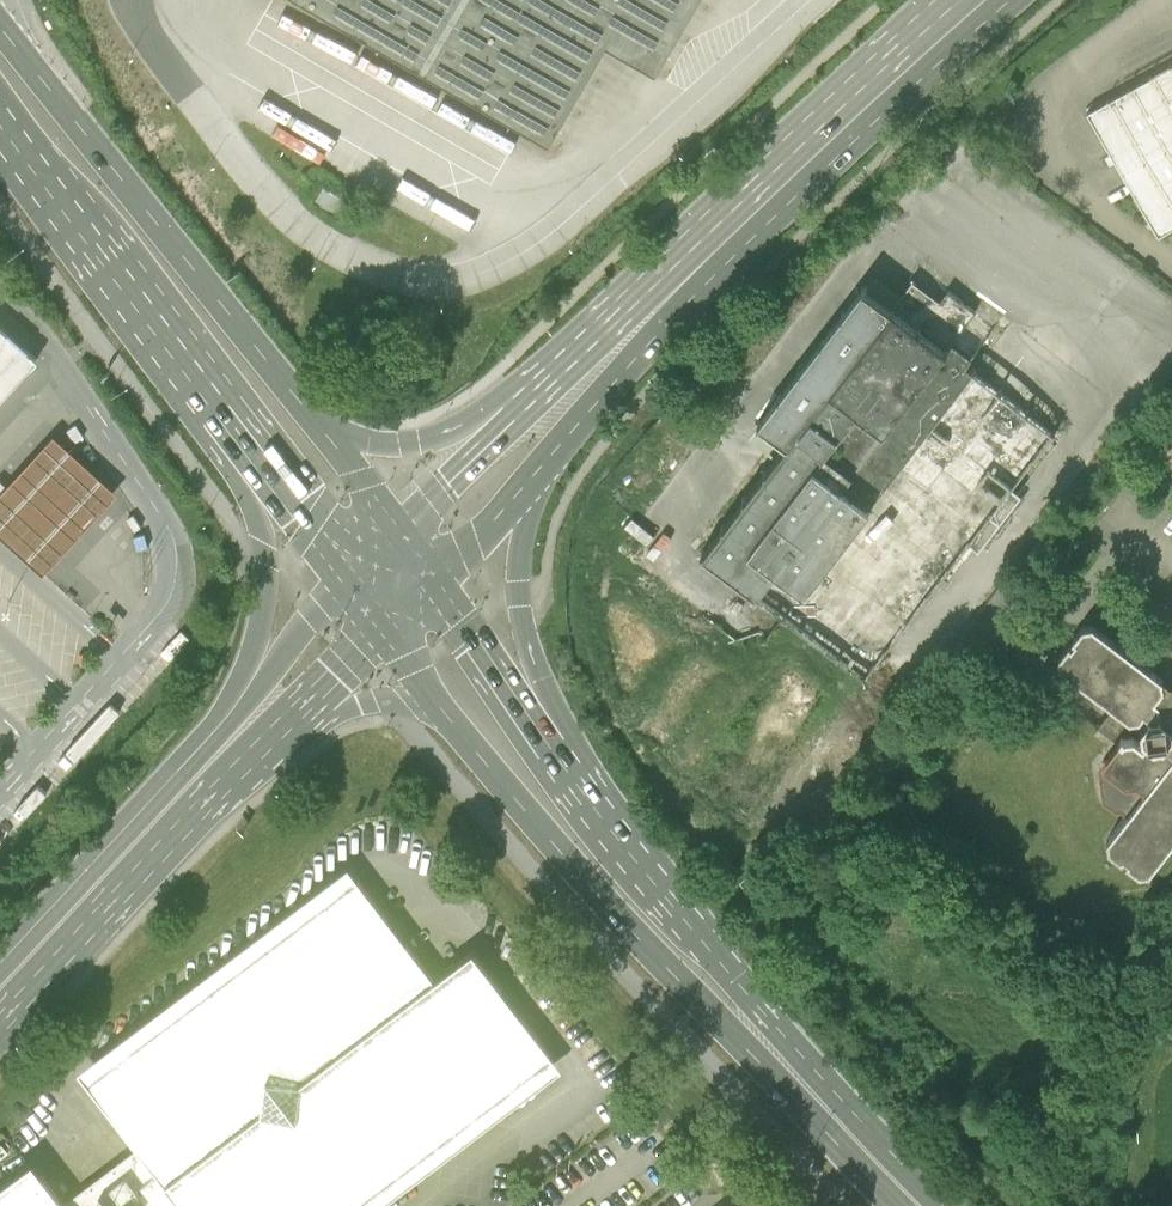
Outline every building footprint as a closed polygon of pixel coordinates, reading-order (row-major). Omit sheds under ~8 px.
[(549,144),(607,44),(655,72),(697,0),(300,0),(549,144)] [(1087,113),(1158,237),(1171,230),(1171,65),(1087,113)] [(893,310),(863,286),(756,424),(784,445),(700,554),(864,681),(1055,434),(946,350),(975,313),(947,292),(939,303),(914,283),(893,310)] [(39,360),(0,324),(0,402),(39,360)] [(14,484),(77,540),(100,514),(122,489),(59,433),(39,456),(14,484)] [(14,484),(8,477),(0,486),(0,527),(49,571),(77,540),(14,484)] [(1082,626),(1072,639),(1073,641),(1070,645),(1068,644),(1058,658),(1059,667),(1113,708),(1097,728),(1119,746),(1104,767),(1106,790),(1120,800),(1120,807),(1127,813),(1106,839),(1108,840),(1108,848),(1122,860),(1124,857),(1128,860),(1126,862),(1139,873),(1149,872),(1150,872),(1171,844),(1171,698),(1169,699),(1161,693),(1163,690),(1162,680),(1163,679),(1093,625),(1082,626)] [(0,1185),(0,1205),(379,1205),(564,1066),(476,949),(436,979),(397,928),(355,871),(350,865),(80,1069),(84,1074),(139,1146),(66,1202),(37,1164),(34,1160),(0,1185)]
